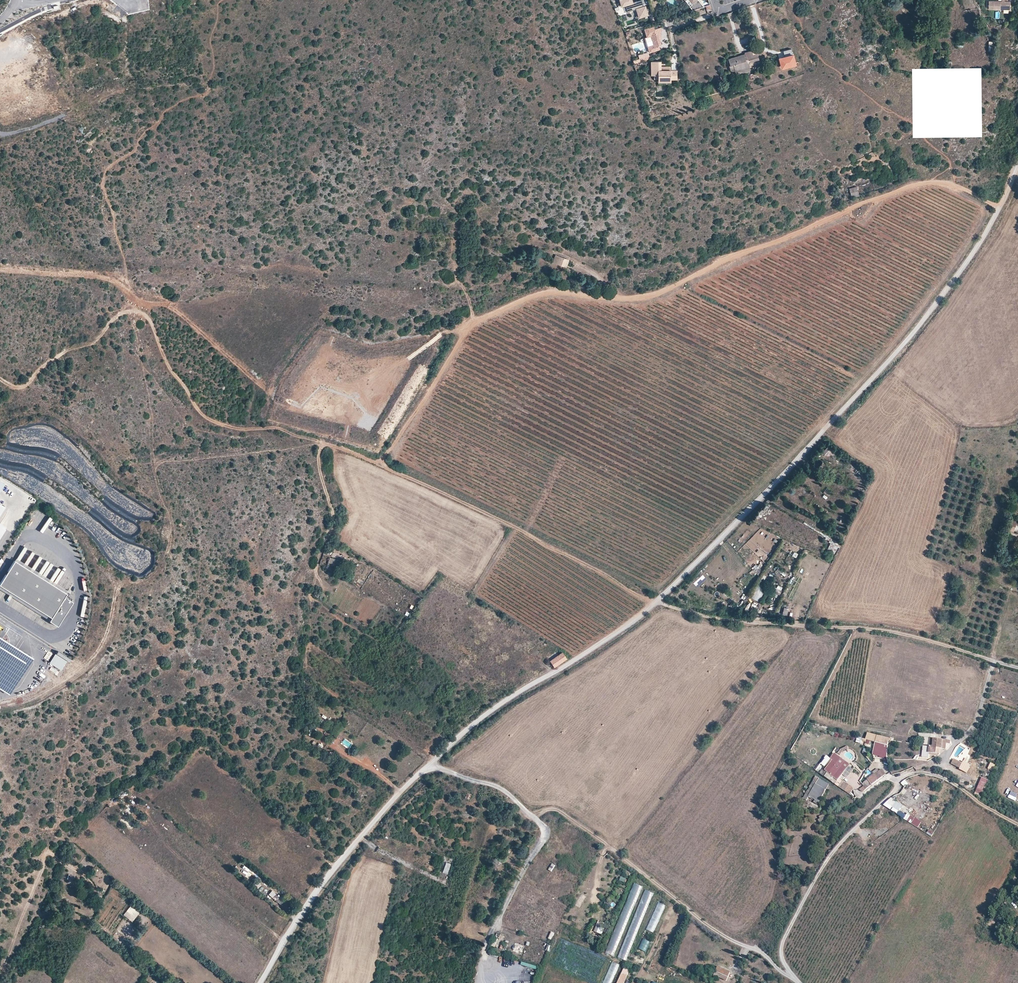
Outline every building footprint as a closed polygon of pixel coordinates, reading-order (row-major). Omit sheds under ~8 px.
[(621,0),(623,7),(626,5),(629,12),(638,9),(640,18),(649,15),(646,6),(644,7),(643,5),(644,5),(643,1),(638,2),(638,1),(633,3),(632,0),(621,0)] [(693,5),(691,7),(694,10),(703,7),(697,0),(689,0),(693,5)] [(1009,8),(1009,0),(989,0),(989,9),(993,9),(993,8),(1009,8)] [(656,33),(654,29),(654,27),(644,30),(647,37),(651,36),(654,45),(648,47),(649,53),(660,49),(659,46),(661,45),(659,38),(661,37),(659,32),(656,33)] [(759,60),(756,50),(745,53),(745,55),(740,56),(741,58),(729,61),(730,67),(733,66),(736,75),(750,71),(748,64),(759,60)] [(678,78),(678,69),(662,70),(661,61),(651,61),(652,75),(655,75),(655,79),(659,79),(659,81),(672,80),(672,78),(678,78)] [(858,187),(850,189),(852,198),(860,195),(858,187)] [(555,263),(567,267),(569,259),(558,255),(557,256),(555,255),(553,261),(555,262),(555,263)] [(826,456),(831,451),(826,446),(821,451),(826,456)] [(757,512),(761,515),(768,508),(764,505),(757,512)] [(1017,532),(1017,529),(1017,521),(1009,518),(1006,528),(1017,532)] [(837,550),(836,550),(839,545),(832,540),(827,551),(833,554),(834,553),(836,553),(837,550)] [(73,602),(65,597),(67,594),(14,560),(0,583),(0,585),(52,618),(50,621),(58,626),(73,602)] [(758,573),(763,566),(759,562),(753,570),(758,573)] [(750,595),(759,601),(767,588),(759,583),(750,595)] [(21,657),(32,664),(35,658),(0,636),(0,644),(21,657)] [(0,644),(0,681),(5,683),(21,657),(0,644)] [(549,661),(553,668),(565,659),(561,653),(549,661)] [(65,662),(55,655),(50,662),(61,669),(65,662)] [(21,657),(5,683),(15,690),(32,664),(21,657)] [(15,690),(5,683),(0,681),(0,688),(12,696),(15,690)] [(873,742),(887,746),(889,739),(867,732),(865,739),(873,742)] [(943,747),(946,747),(946,740),(929,738),(928,746),(923,745),(923,755),(928,756),(929,751),(941,752),(941,748),(942,749),(943,747)] [(887,746),(873,742),(870,751),(871,753),(878,755),(878,756),(882,757),(881,760),(885,761),(886,759),(887,746)] [(818,773),(833,783),(844,769),(834,762),(838,757),(832,753),(828,758),(830,759),(823,769),(821,768),(818,773)] [(966,768),(967,769),(969,765),(964,762),(962,765),(954,759),(951,764),(964,771),(966,768)] [(862,792),(886,774),(882,768),(879,771),(876,767),(872,769),(875,773),(861,783),(864,786),(860,789),(862,792)] [(981,796),(989,780),(982,776),(975,793),(981,796)] [(840,781),(837,786),(849,794),(852,789),(840,781)] [(809,796),(818,801),(824,790),(815,785),(809,796)] [(251,801),(255,798),(250,793),(246,796),(251,801)] [(896,813),(903,805),(891,796),(884,804),(896,813)] [(903,818),(909,809),(903,805),(897,814),(903,818)] [(918,826),(921,820),(907,812),(904,819),(918,826)] [(823,814),(817,819),(821,823),(826,818),(823,814)] [(493,861),(499,865),(502,861),(496,857),(493,861)] [(606,953),(615,956),(642,886),(633,882),(606,953)] [(628,961),(652,892),(643,889),(619,958),(628,961)] [(647,930),(655,933),(665,904),(657,902),(647,930)] [(132,921),(136,918),(128,910),(123,915),(128,919),(129,918),(132,921)] [(597,933),(603,936),(606,931),(599,928),(597,933)] [(638,948),(646,952),(651,942),(643,938),(638,948)] [(632,961),(643,965),(645,958),(634,954),(632,961)] [(620,964),(612,961),(603,982),(612,982),(620,964)] [(629,971),(624,969),(618,982),(623,982),(629,971)]
